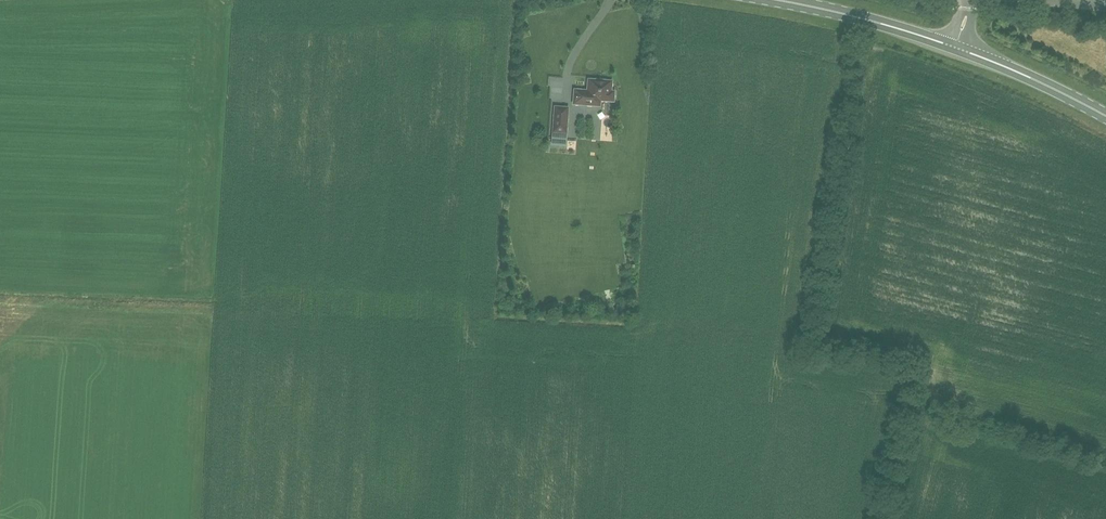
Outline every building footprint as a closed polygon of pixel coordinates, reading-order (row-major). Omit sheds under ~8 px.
[(612,99),(614,97),(614,95),(613,94),(611,93),(612,81),(592,80),(592,89),(588,88),(588,91),(575,90),(574,104),(594,105),(595,100),(610,101),(610,100),(612,99)] [(566,133),(568,115),(568,108),(555,107),(555,114),(553,132),(566,133)]
